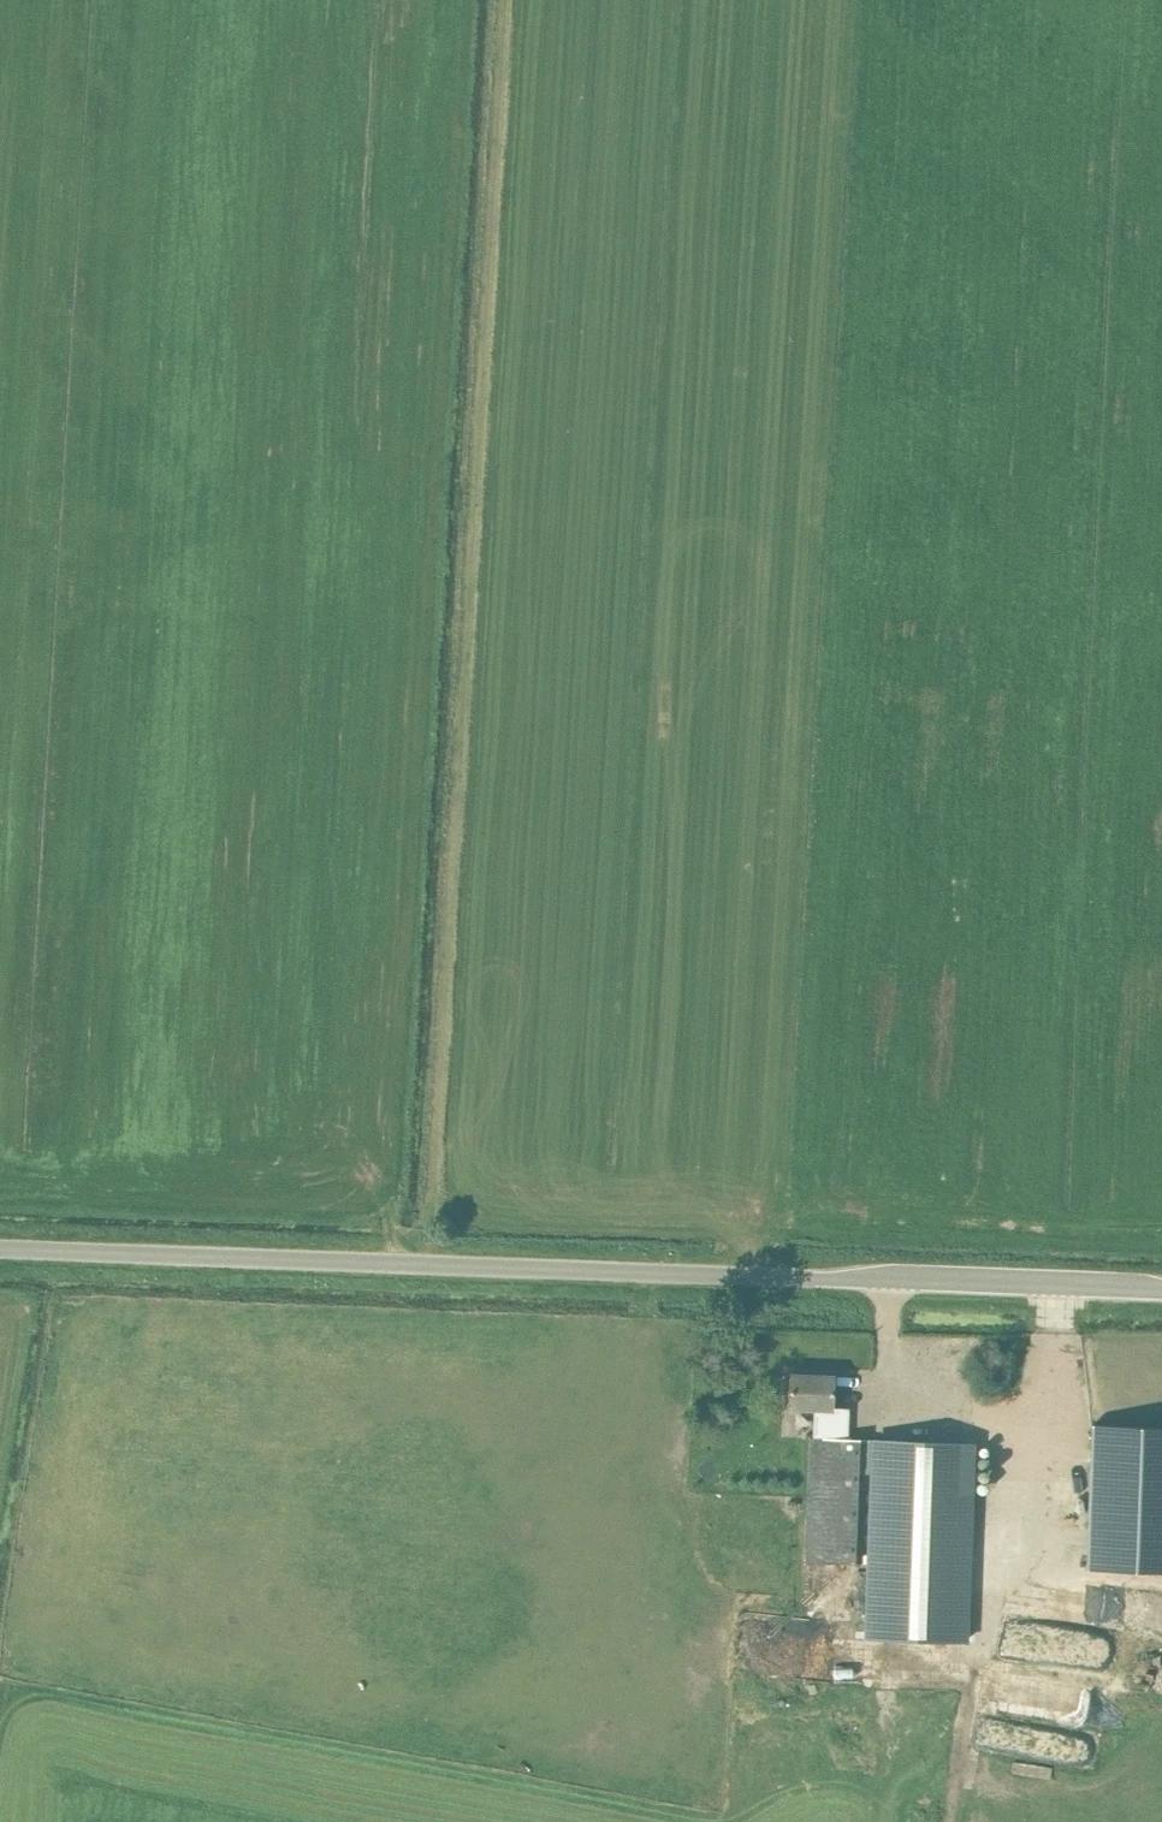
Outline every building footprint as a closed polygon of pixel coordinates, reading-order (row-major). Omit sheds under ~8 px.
[(788,1398),(788,1407),(815,1408),(814,1436),(810,1436),(805,1562),(854,1563),(858,1473),(869,1474),(863,1640),(968,1643),(975,1442),(870,1439),(870,1440),(859,1440),(847,1439),(849,1408),(831,1408),(832,1376),(789,1374),(788,1398)] [(1086,1569),(1161,1572),(1161,1428),(1091,1425),(1086,1569)]
